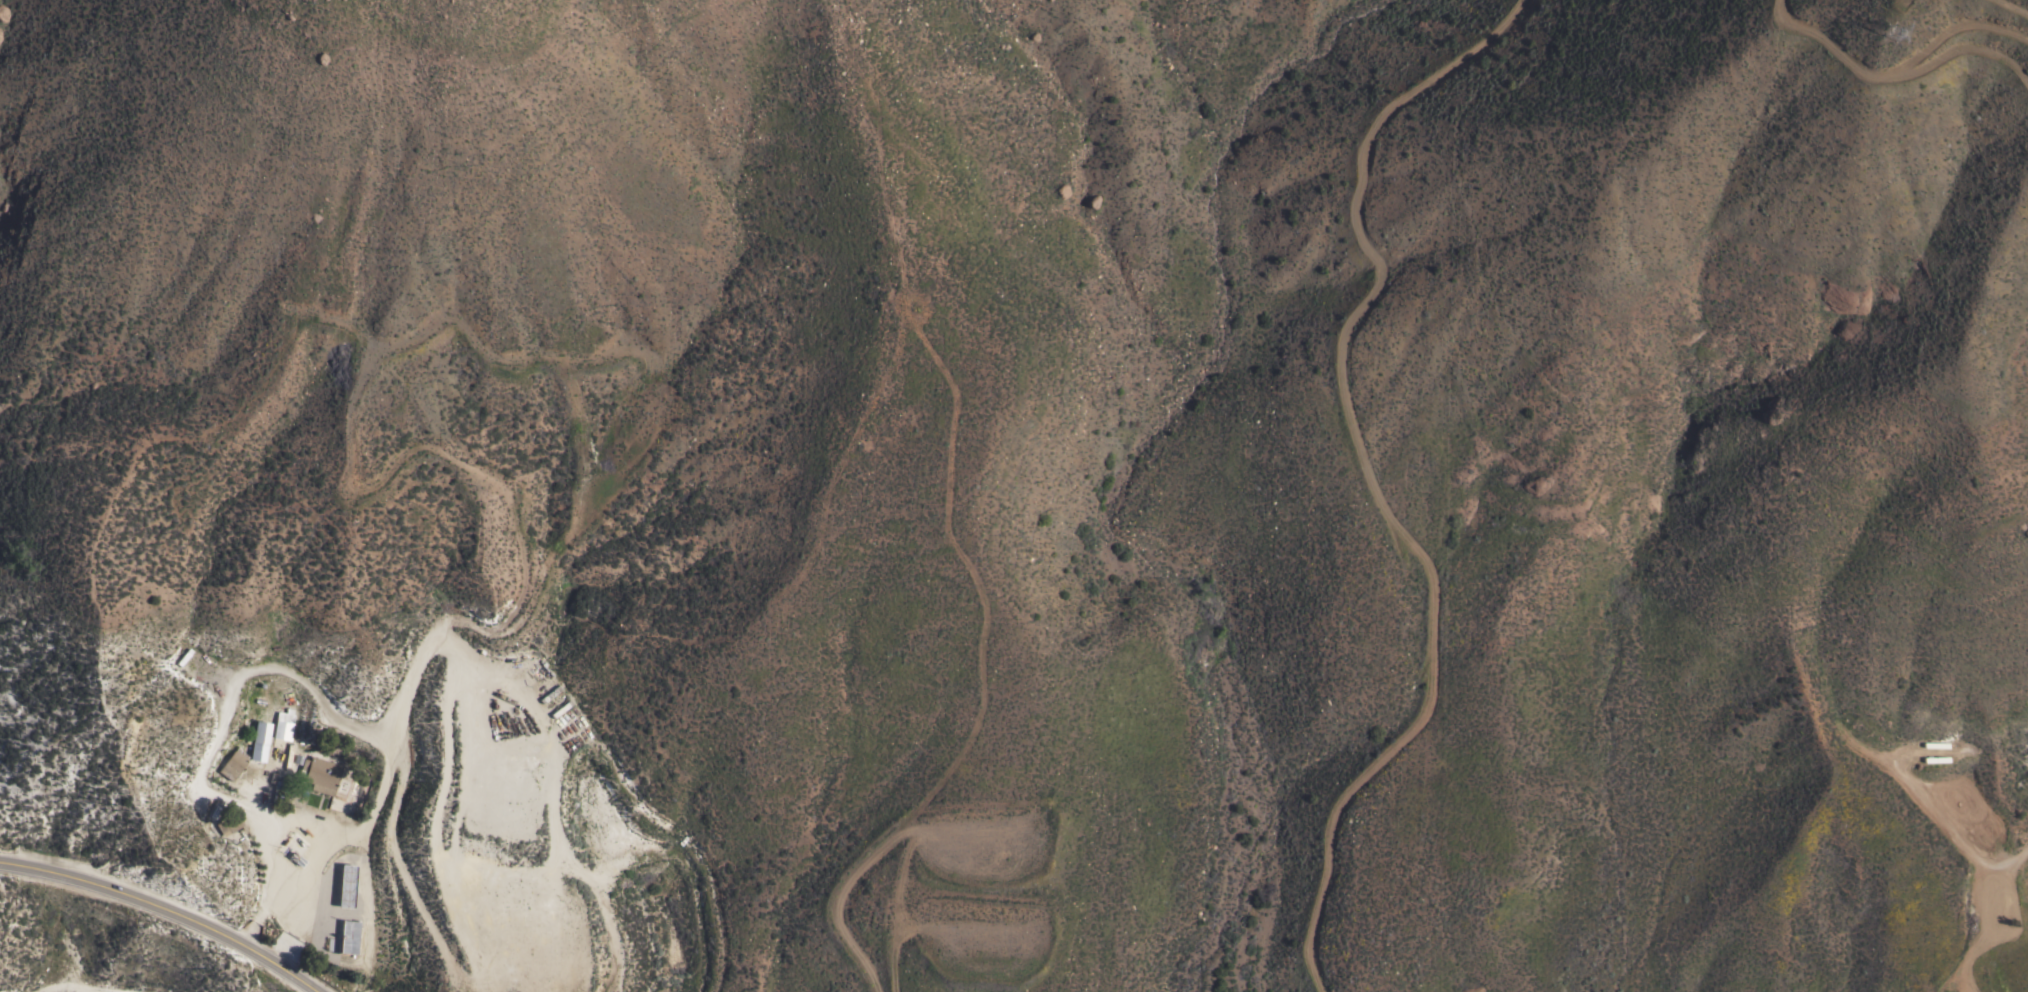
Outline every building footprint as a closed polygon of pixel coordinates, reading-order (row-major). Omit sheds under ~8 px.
[(276,711),(284,713),(285,708),(292,709),(291,714),(293,714),(288,741),(271,737),(276,711)] [(263,762),(248,760),(255,721),(269,724),(263,762)] [(233,750),(233,751),(235,748),(247,757),(245,760),(246,761),(231,781),(217,771),(233,750)] [(341,766),(331,797),(309,789),(310,784),(301,781),(303,777),(297,775),(302,759),(305,760),(306,757),(309,758),(310,755),(341,766)] [(339,864),(355,865),(351,908),(336,907),(339,864)] [(355,954),(346,954),(346,955),(335,954),(337,942),(338,942),(340,920),(358,922),(355,954)]
